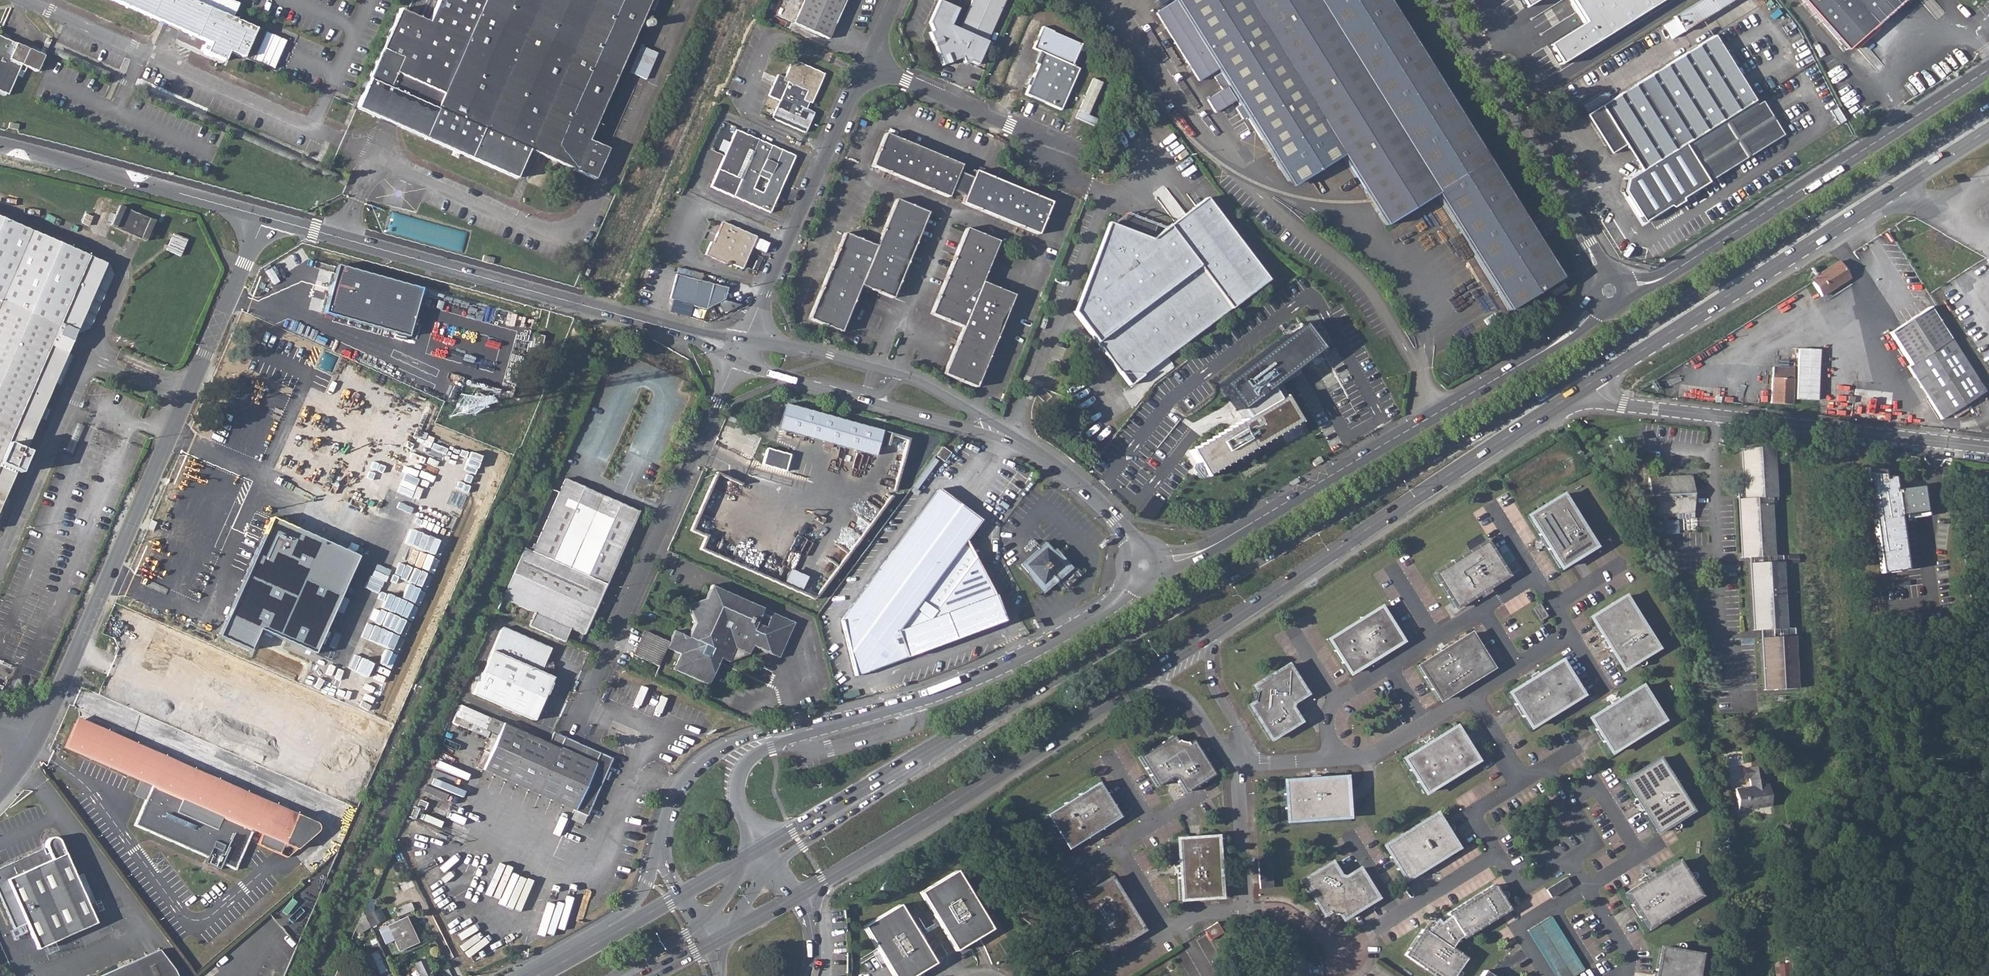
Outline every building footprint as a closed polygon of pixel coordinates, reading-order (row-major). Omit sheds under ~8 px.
[(209,43),(205,53),(223,60),(227,51),(241,58),(254,30),(228,19),(235,4),(225,0),(111,0),(209,43)] [(400,9),(356,108),(515,178),(528,149),(546,157),(551,159),(595,179),(608,148),(590,140),(651,0),(431,0),(422,19),(400,9)] [(793,23),(827,37),(843,0),(803,0),(793,23)] [(927,24),(930,31),(927,33),(940,65),(960,58),(962,63),(966,61),(974,65),(1003,0),(970,0),(957,30),(948,26),(955,10),(937,1),(927,24)] [(1175,1),(1155,13),(1198,81),(1218,69),(1220,73),(1228,85),(1241,106),(1247,116),(1270,152),(1288,181),(1296,184),(1342,155),(1385,225),(1436,193),(1508,309),(1560,277),(1537,240),(1545,234),(1537,221),(1528,226),(1386,0),(1175,0),(1175,1)] [(1523,10),(1539,0),(1517,0),(1523,10)] [(1660,2),(1659,0),(1567,0),(1581,23),(1546,45),(1558,64),(1660,2)] [(1673,17),(1682,32),(1733,0),(1699,0),(1673,17)] [(1837,41),(1884,0),(1801,0),(1837,41)] [(1027,86),(1023,94),(1058,110),(1077,69),(1070,66),(1078,47),(1050,34),(1051,32),(1041,27),(1031,49),(1041,53),(1030,78),(1029,77),(1025,85),(1027,86)] [(1708,182),(1684,144),(1753,101),(1712,36),(1586,115),(1610,154),(1628,142),(1644,168),(1620,184),(1644,222),(1669,206),(1674,207),(1682,201),(1683,198),(1708,182)] [(7,95),(18,70),(22,72),(25,66),(35,71),(42,56),(0,37),(0,92),(7,95)] [(775,73),(767,94),(778,100),(770,118),(803,132),(812,112),(804,109),(807,102),(809,103),(822,74),(790,60),(783,77),(775,73)] [(1091,79),(1073,118),(1092,126),(1095,119),(1085,115),(1099,83),(1091,79)] [(1226,87),(1206,99),(1215,112),(1234,101),(1226,87)] [(769,212),(793,156),(733,129),(709,186),(769,212)] [(883,133),(870,166),(946,197),(949,190),(962,195),(960,202),(1036,233),(1049,201),(971,169),(968,176),(959,172),(961,165),(883,133)] [(1148,238),(1106,222),(1105,222),(1070,311),(1127,385),(1266,279),(1203,196),(1163,227),(1148,238)] [(843,233),(807,319),(840,332),(859,285),(891,298),(926,212),(894,199),(875,246),(843,233)] [(117,205),(108,226),(143,241),(152,220),(117,205)] [(14,471),(18,473),(27,452),(23,450),(53,382),(59,385),(71,355),(65,353),(49,345),(58,324),(75,331),(78,333),(88,328),(90,322),(111,276),(111,274),(108,265),(55,241),(0,218),(0,504),(14,471)] [(709,242),(703,254),(727,265),(729,263),(740,268),(754,237),(720,221),(711,242),(709,242)] [(964,227),(929,313),(961,326),(942,373),(974,386),(1012,294),(980,281),(996,240),(964,227)] [(168,250),(182,255),(188,238),(174,233),(168,250)] [(1849,279),(1838,262),(1810,280),(1820,297),(1849,279)] [(426,289),(341,265),(328,313),(411,337),(426,289)] [(675,274),(669,298),(691,304),(691,305),(704,309),(704,305),(709,306),(722,299),(725,288),(675,274)] [(1562,281),(1550,289),(1553,294),(1566,286),(1562,281)] [(1929,307),(1889,333),(1909,365),(1906,367),(1940,420),(1983,392),(1929,307)] [(1224,384),(1248,416),(1279,398),(1271,386),(1324,348),(1306,323),(1224,384)] [(543,336),(535,334),(532,347),(540,349),(543,336)] [(1799,348),(1797,399),(1818,400),(1820,349),(1799,348)] [(523,549),(496,611),(502,614),(507,601),(533,612),(527,624),(563,640),(569,628),(583,634),(601,593),(638,512),(628,507),(635,491),(644,495),(688,395),(671,358),(636,375),(645,396),(641,405),(621,450),(609,477),(601,495),(595,493),(603,474),(572,461),(563,480),(539,537),(532,552),(523,549)] [(1793,368),(1772,368),(1770,404),(1791,404),(1793,368)] [(1248,416),(1224,430),(1189,451),(1204,476),(1297,421),(1283,396),(1279,398),(1248,416)] [(891,444),(894,432),(785,404),(778,429),(877,455),(881,441),(891,444)] [(941,447),(935,455),(943,462),(949,453),(941,447)] [(1743,499),(1741,499),(1744,558),(1749,558),(1770,557),(1767,498),(1770,498),(1772,497),(1769,447),(1744,449),(1747,499),(1743,499)] [(764,465),(787,468),(790,452),(767,448),(764,465)] [(800,596),(841,503),(805,487),(734,455),(730,464),(742,497),(731,499),(713,481),(684,544),(728,564),(785,589),(800,596)] [(1898,477),(1874,474),(1882,572),(1910,567),(1905,516),(1930,513),(1927,486),(1900,489),(1898,477)] [(1671,480),(1648,481),(1650,518),(1676,517),(1676,519),(1693,518),(1691,476),(1671,477),(1671,480)] [(937,489),(840,619),(854,676),(891,662),(962,636),(1003,620),(993,595),(989,588),(965,541),(979,521),(937,489)] [(1561,494),(1526,516),(1559,569),(1594,547),(1561,494)] [(1770,557),(1749,558),(1749,570),(1751,570),(1751,564),(1779,563),(1779,569),(1781,569),(1781,557),(1773,557),(1770,498),(1767,498),(1770,557)] [(840,549),(856,561),(895,508),(893,507),(890,511),(883,506),(876,514),(861,502),(858,505),(831,542),(840,549)] [(1650,518),(1649,507),(1640,507),(1640,519),(1650,518)] [(273,516),(223,633),(255,649),(264,630),(318,652),(362,557),(273,516)] [(1650,522),(1651,535),(1676,533),(1676,520),(1650,522)] [(1485,541),(1432,574),(1454,609),(1507,576),(1485,541)] [(1044,545),(1019,565),(1042,590),(1066,570),(1044,545)] [(1779,569),(1751,570),(1754,630),(1758,630),(1782,629),(1779,569)] [(670,641),(667,647),(680,654),(674,669),(709,685),(717,667),(714,662),(717,656),(721,657),(729,661),(748,654),(752,645),(778,657),(794,622),(710,585),(705,598),(687,605),(694,623),(688,636),(675,630),(670,641)] [(1977,593),(1970,594),(1972,610),(1979,609),(1977,593)] [(1657,649),(1624,596),(1589,617),(1606,644),(1622,670),(1657,649)] [(1531,608),(1539,621),(1541,620),(1546,617),(1547,616),(1539,603),(1531,608)] [(1380,606),(1327,639),(1349,675),(1402,641),(1380,606)] [(502,627),(487,661),(547,688),(552,677),(545,674),(547,669),(552,668),(551,661),(546,662),(545,657),(550,647),(502,627)] [(1782,629),(1758,630),(1760,691),(1762,690),(1760,634),(1785,634),(1785,637),(1788,637),(1790,689),(1792,690),(1790,629),(1784,629),(1782,629)] [(636,655),(659,666),(667,647),(670,641),(646,631),(636,655)] [(1469,633),(1416,666),(1438,701),(1491,668),(1469,633)] [(1760,634),(1762,690),(1790,689),(1788,637),(1785,637),(1785,634),(1760,634)] [(1533,677),(1506,693),(1528,728),(1581,696),(1559,660),(1533,677)] [(547,688),(487,661),(473,694),(533,720),(547,688)] [(1287,664),(1251,686),(1256,693),(1254,701),(1247,705),(1269,740),(1299,722),(1290,708),(1291,704),(1305,694),(1287,664)] [(1640,685),(1587,718),(1609,754),(1662,721),(1640,685)] [(1385,699),(1393,712),(1401,707),(1393,694),(1385,699)] [(462,704),(453,721),(484,736),(493,718),(462,704)] [(75,725),(65,747),(140,780),(152,786),(146,800),(135,825),(212,859),(209,865),(219,869),(221,863),(235,870),(252,830),(262,834),(258,845),(289,857),(321,832),(322,827),(321,824),(275,805),(272,812),(75,725)] [(548,743),(507,726),(485,769),(587,815),(611,758),(553,732),(548,743)] [(1454,726),(1401,759),(1423,794),(1476,761),(1454,726)] [(484,767),(498,735),(493,733),(479,765),(484,767)] [(1173,735),(1138,757),(1156,787),(1170,778),(1175,779),(1184,793),(1214,775),(1192,740),(1185,744),(1177,742),(1173,735)] [(1690,811),(1658,759),(1623,781),(1655,833),(1669,825),(1690,811)] [(1762,766),(1747,768),(1748,779),(1750,787),(1734,790),(1737,812),(1770,806),(1769,794),(1767,794),(1762,766)] [(1344,777),(1282,781),(1285,822),(1347,818),(1344,777)] [(1097,782),(1044,815),(1066,850),(1119,817),(1097,782)] [(1405,880),(1458,848),(1449,834),(1436,812),(1383,846),(1405,880)] [(1216,836),(1175,839),(1179,901),(1220,898),(1216,836)] [(14,928),(25,923),(37,948),(95,922),(88,905),(95,902),(82,874),(75,877),(59,841),(57,838),(54,837),(50,837),(48,838),(45,841),(45,845),(46,847),(48,853),(45,854),(43,848),(14,861),(0,867),(0,898),(14,928)] [(1697,897),(1676,861),(1674,863),(1621,896),(1642,930),(1697,897)] [(1330,862),(1300,881),(1322,915),(1329,911),(1337,913),(1341,920),(1376,898),(1357,868),(1343,877),(1339,876),(1330,862)] [(955,870),(920,892),(955,950),(990,929),(955,870)] [(1110,877),(1075,899),(1108,952),(1143,930),(1110,877)] [(1565,878),(1546,889),(1551,897),(1570,885),(1565,878)] [(1404,955),(1435,975),(1453,975),(1464,959),(1449,949),(1456,940),(1461,937),(1462,938),(1507,910),(1492,886),(1447,914),(1448,915),(1439,922),(1435,918),(1423,931),(1421,930),(1404,955)] [(409,902),(396,908),(399,915),(413,909),(409,902)] [(863,926),(893,975),(910,975),(933,962),(898,904),(863,926)] [(372,910),(365,914),(370,926),(378,922),(372,910)] [(362,912),(355,926),(359,933),(369,927),(362,912)] [(390,933),(385,936),(388,942),(393,939),(398,950),(417,941),(405,916),(387,925),(390,933)] [(1583,971),(1550,917),(1527,931),(1555,975),(1574,975),(1583,971)] [(1204,930),(1210,940),(1223,933),(1216,922),(1204,930)] [(1699,955),(1659,947),(1654,975),(1695,975),(1699,955)] [(1282,950),(1283,975),(1307,975),(1307,967),(1306,967),(1303,967),(1303,961),(1302,949),(1282,950)] [(102,975),(177,975),(175,972),(158,950),(102,975)] [(424,959),(414,963),(420,975),(432,975),(424,959)]
